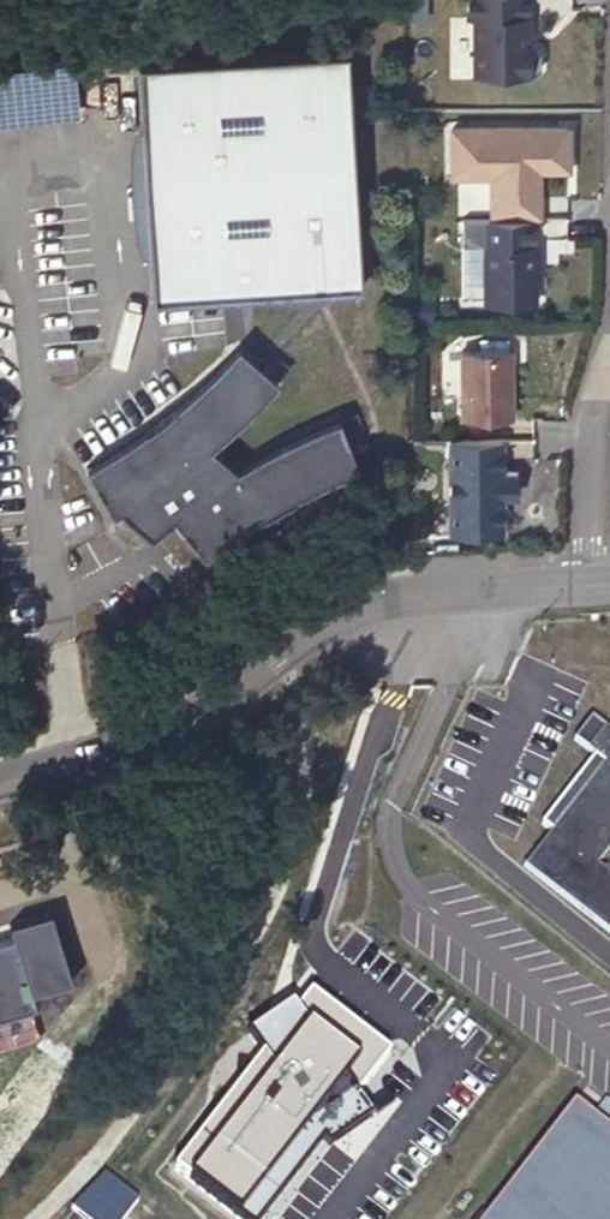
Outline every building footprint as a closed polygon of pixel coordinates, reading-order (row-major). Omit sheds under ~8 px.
[(471,17),(477,17),(477,74),(537,74),(543,68),(543,49),(537,43),(532,43),(526,44),(526,17),(532,17),(532,0),(471,0),(471,17)] [(345,25),(136,50),(141,97),(144,117),(135,117),(134,136),(134,147),(134,160),(135,170),(137,194),(141,210),(144,222),(146,233),(149,242),(158,241),(163,288),(373,265),(345,25)] [(0,70),(0,127),(80,118),(74,62),(0,70)] [(571,127),(455,128),(455,176),(493,176),(493,219),(537,218),(542,218),(542,170),(554,170),(554,158),(572,158),(571,127)] [(554,158),(554,170),(572,170),(572,158),(554,158)] [(537,246),(537,218),(493,219),(465,219),(465,245),(487,245),(537,246)] [(487,245),(486,304),(537,305),(538,266),(541,266),(542,246),(537,246),(487,245)] [(107,452),(97,457),(123,503),(132,497),(135,499),(133,502),(150,517),(162,528),(182,510),(180,508),(183,505),(215,545),(224,537),(241,524),(258,512),(278,500),(294,491),(312,481),(327,473),(367,456),(349,407),(340,410),(328,415),(314,422),(303,427),(289,434),(261,449),(246,457),(220,435),(233,423),(246,410),(261,397),(276,380),(286,370),(247,335),(242,340),(234,349),(222,361),(211,373),(200,383),(189,393),(179,401),(170,408),(159,417),(148,425),(135,434),(122,443),(107,452)] [(461,353),(462,420),(511,419),(511,353),(461,353)] [(502,440),(450,440),(450,531),(503,530),(502,494),(502,476),(502,440)] [(502,476),(502,494),(514,494),(514,476),(502,476)] [(553,729),(581,754),(600,732),(572,707),(553,729)] [(600,732),(581,754),(599,767),(522,866),(609,935),(609,933),(609,739),(600,732)] [(36,1007),(31,992),(71,979),(50,910),(7,923),(12,937),(0,940),(0,1018),(36,1007)] [(574,1103),(485,1217),(481,1214),(477,1218),(609,1218),(609,1132),(574,1103)]
